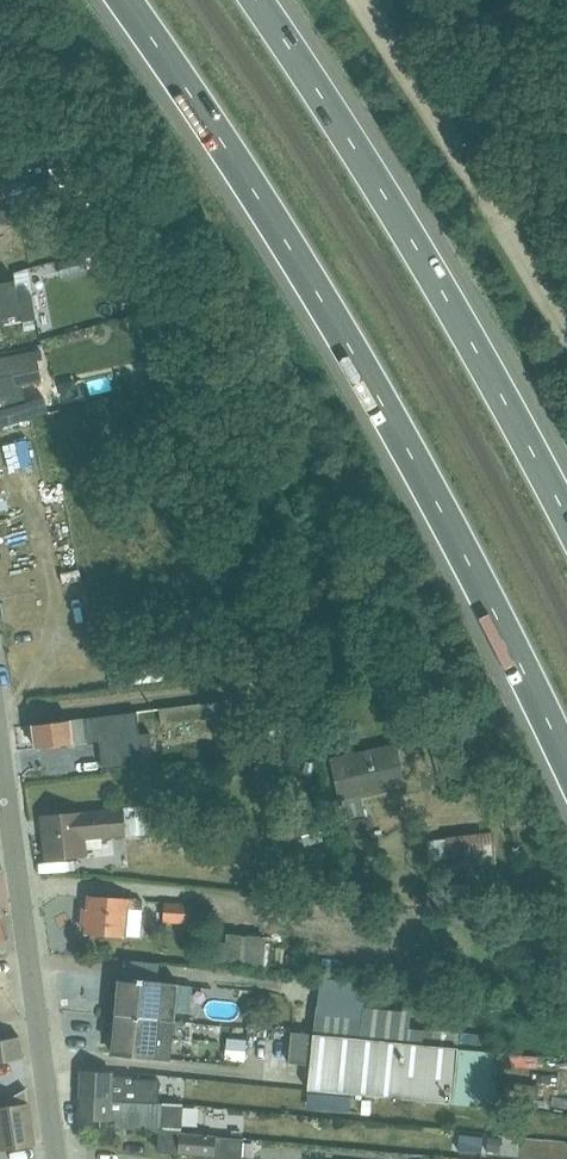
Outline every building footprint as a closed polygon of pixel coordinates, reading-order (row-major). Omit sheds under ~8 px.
[(0,212),(0,225),(13,223),(13,220),(38,216),(36,205),(0,212)] [(58,277),(83,274),(81,257),(56,260),(58,277)] [(29,270),(13,275),(15,281),(0,284),(0,325),(37,318),(29,270)] [(0,359),(0,429),(51,413),(45,395),(26,401),(23,387),(42,383),(37,361),(43,360),(41,352),(0,359)] [(76,381),(59,384),(62,400),(78,397),(76,381)] [(188,654),(191,681),(218,683),(204,652),(188,654)] [(170,682),(168,667),(110,672),(111,677),(108,677),(109,688),(170,682)] [(228,702),(159,710),(161,725),(230,717),(228,702)] [(124,714),(32,726),(35,749),(103,740),(105,758),(100,759),(101,772),(132,768),(127,732),(126,732),(124,714)] [(372,835),(368,815),(371,814),(367,797),(407,788),(396,743),(330,759),(338,800),(334,801),(332,802),(337,823),(340,822),(344,842),(372,835)] [(143,807),(41,816),(46,861),(87,856),(87,851),(103,850),(102,839),(145,836),(143,807)] [(329,842),(327,812),(302,817),(305,827),(300,828),(304,847),(324,842),(324,843),(329,842)] [(446,839),(429,841),(431,860),(448,858),(449,869),(497,864),(494,832),(446,838),(446,839)] [(143,902),(88,898),(87,911),(82,911),(81,928),(86,929),(85,933),(140,936),(143,902)] [(164,903),(163,923),(192,925),(194,905),(164,903)] [(272,938),(226,934),(225,942),(206,941),(203,966),(269,970),(272,938)] [(116,1016),(175,1022),(176,1012),(191,1013),(193,987),(119,978),(116,1016)] [(316,1006),(313,1035),(458,1048),(459,1033),(410,1029),(412,1014),(364,1009),(363,1010),(316,1006)] [(192,1023),(175,1022),(116,1016),(112,1054),(171,1060),(172,1039),(191,1041),(192,1023)] [(310,1066),(308,1090),(490,1107),(495,1052),(458,1048),(313,1035),(291,1033),(289,1064),(310,1066)] [(0,1042),(0,1063),(22,1059),(19,1038),(0,1042)] [(247,1040),(226,1038),(224,1060),(245,1062),(247,1040)] [(536,1073),(537,1056),(508,1054),(507,1072),(536,1073)] [(81,1097),(158,1105),(160,1080),(113,1076),(113,1072),(82,1071),(81,1097)] [(34,1146),(26,1090),(0,1105),(0,1151),(34,1146)] [(350,1112),(351,1097),(308,1094),(307,1108),(350,1112)] [(182,1107),(158,1105),(81,1097),(80,1119),(102,1121),(101,1128),(160,1131),(181,1133),(182,1107)] [(243,1139),(181,1133),(160,1131),(160,1134),(159,1152),(242,1156),(243,1139)] [(481,1136),(459,1133),(457,1152),(480,1154),(481,1136)] [(502,1140),(488,1138),(486,1154),(501,1155),(502,1140)]
